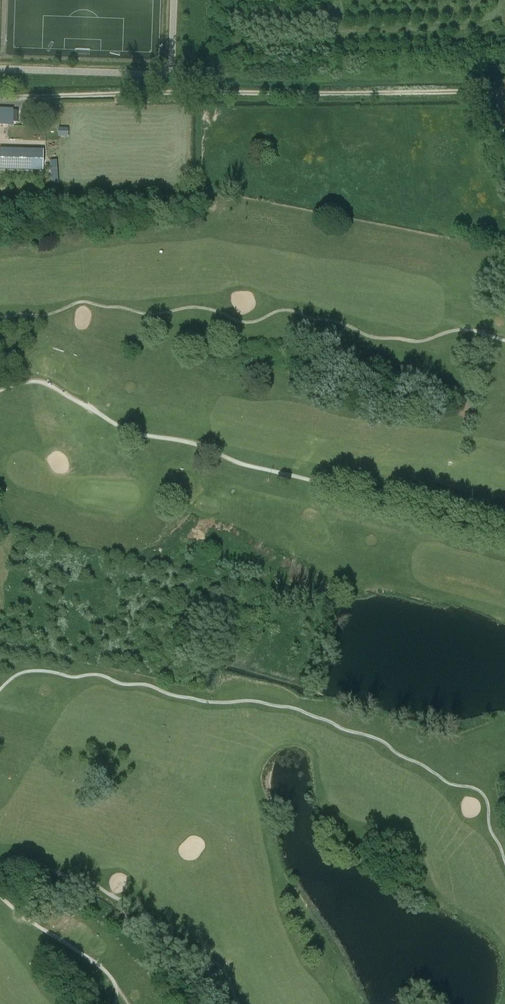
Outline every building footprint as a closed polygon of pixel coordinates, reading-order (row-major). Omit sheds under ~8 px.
[(9,108),(0,108),(0,125),(9,125),(9,108)] [(68,128),(60,128),(60,136),(68,136),(68,128)] [(42,170),(43,150),(0,148),(0,169),(42,170)] [(113,889),(127,889),(127,875),(113,875),(113,889)]
